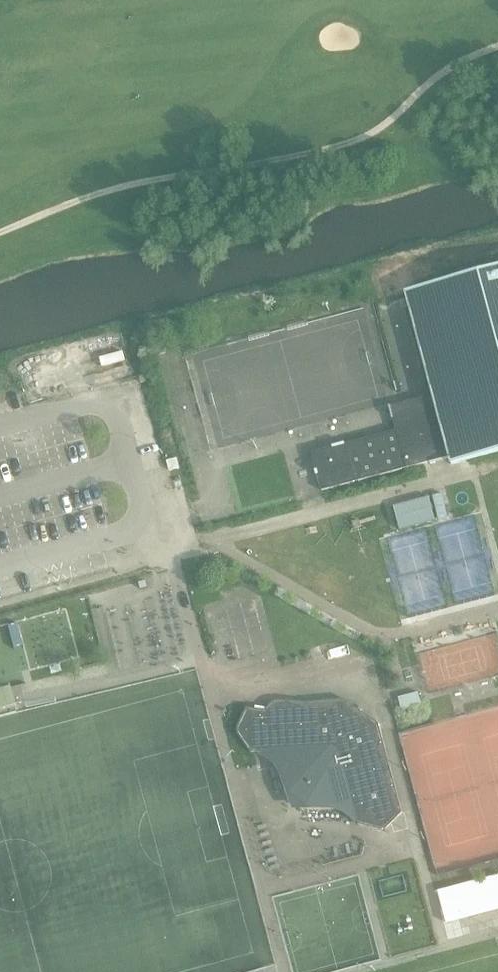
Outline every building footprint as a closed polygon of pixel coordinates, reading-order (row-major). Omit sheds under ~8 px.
[(395,429),(406,467),(449,456),(451,463),(497,450),(497,265),(404,290),(409,310),(415,330),(420,348),(425,368),(430,387),(432,394),(388,406),(391,418),(392,418),(395,429)] [(321,490),(406,467),(395,429),(344,443),(344,442),(331,445),(332,447),(311,452),(316,469),(314,470),(316,475),(317,474),(321,490)] [(167,461),(168,465),(170,471),(180,468),(177,458),(167,461)] [(400,530),(435,520),(429,496),(393,506),(400,530)] [(423,578),(440,572),(435,557),(418,562),(423,578)] [(18,711),(11,689),(0,692),(0,716),(18,711)] [(399,697),(402,709),(422,704),(419,692),(399,697)] [(251,752),(254,752),(274,750),(290,794),(308,806),(355,807),(359,824),(381,830),(387,828),(403,812),(379,723),(344,699),(306,702),(287,700),(286,701),(287,701),(283,711),(275,712),(267,711),(267,710),(247,707),(238,728),(238,734),(251,752)] [(465,894),(454,897),(457,912),(458,913),(469,909),(465,894)]
